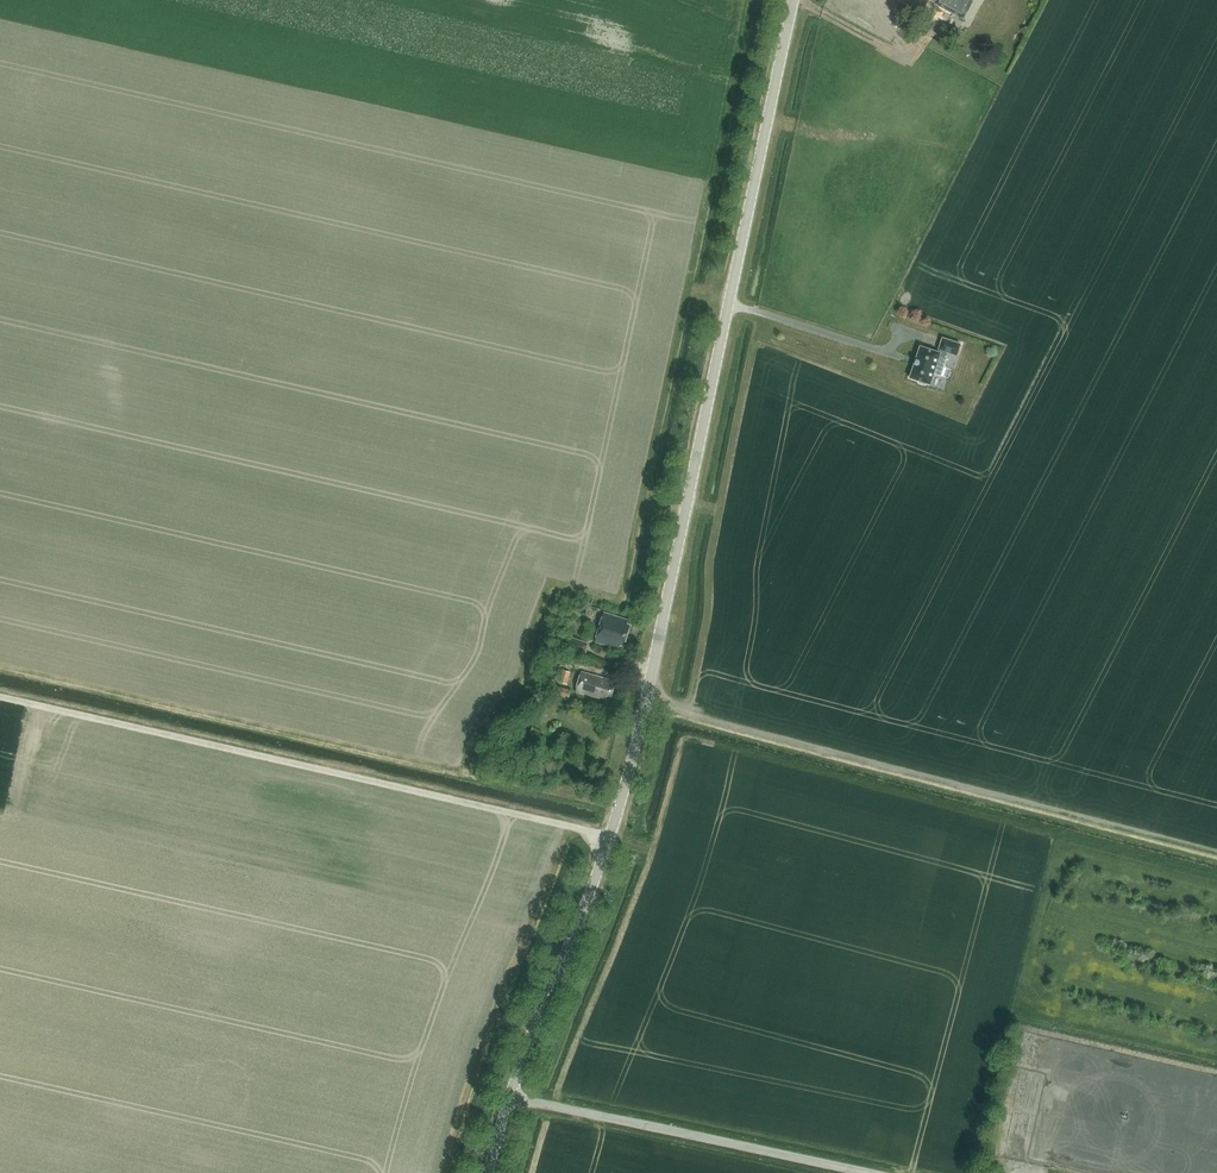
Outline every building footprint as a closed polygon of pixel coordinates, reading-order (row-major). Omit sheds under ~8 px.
[(909,5),(909,4),(921,10),(922,8),(933,13),(936,8),(953,17),(955,13),(965,19),(975,0),(899,0),(909,5)] [(942,338),(938,350),(942,351),(949,353),(958,356),(962,344),(942,338)] [(920,347),(910,378),(931,385),(941,354),(920,347)] [(625,649),(631,628),(627,626),(628,623),(605,615),(596,643),(619,651),(620,647),(625,649)] [(590,643),(567,635),(564,645),(586,654),(590,643)] [(572,671),(564,669),(560,681),(569,684),(572,671)] [(612,698),(615,687),(611,686),(612,682),(582,673),(576,692),(606,701),(607,697),(612,698)] [(557,680),(549,677),(545,690),(570,697),(572,689),(556,685),(557,680)] [(533,727),(530,734),(538,738),(541,731),(533,727)]
